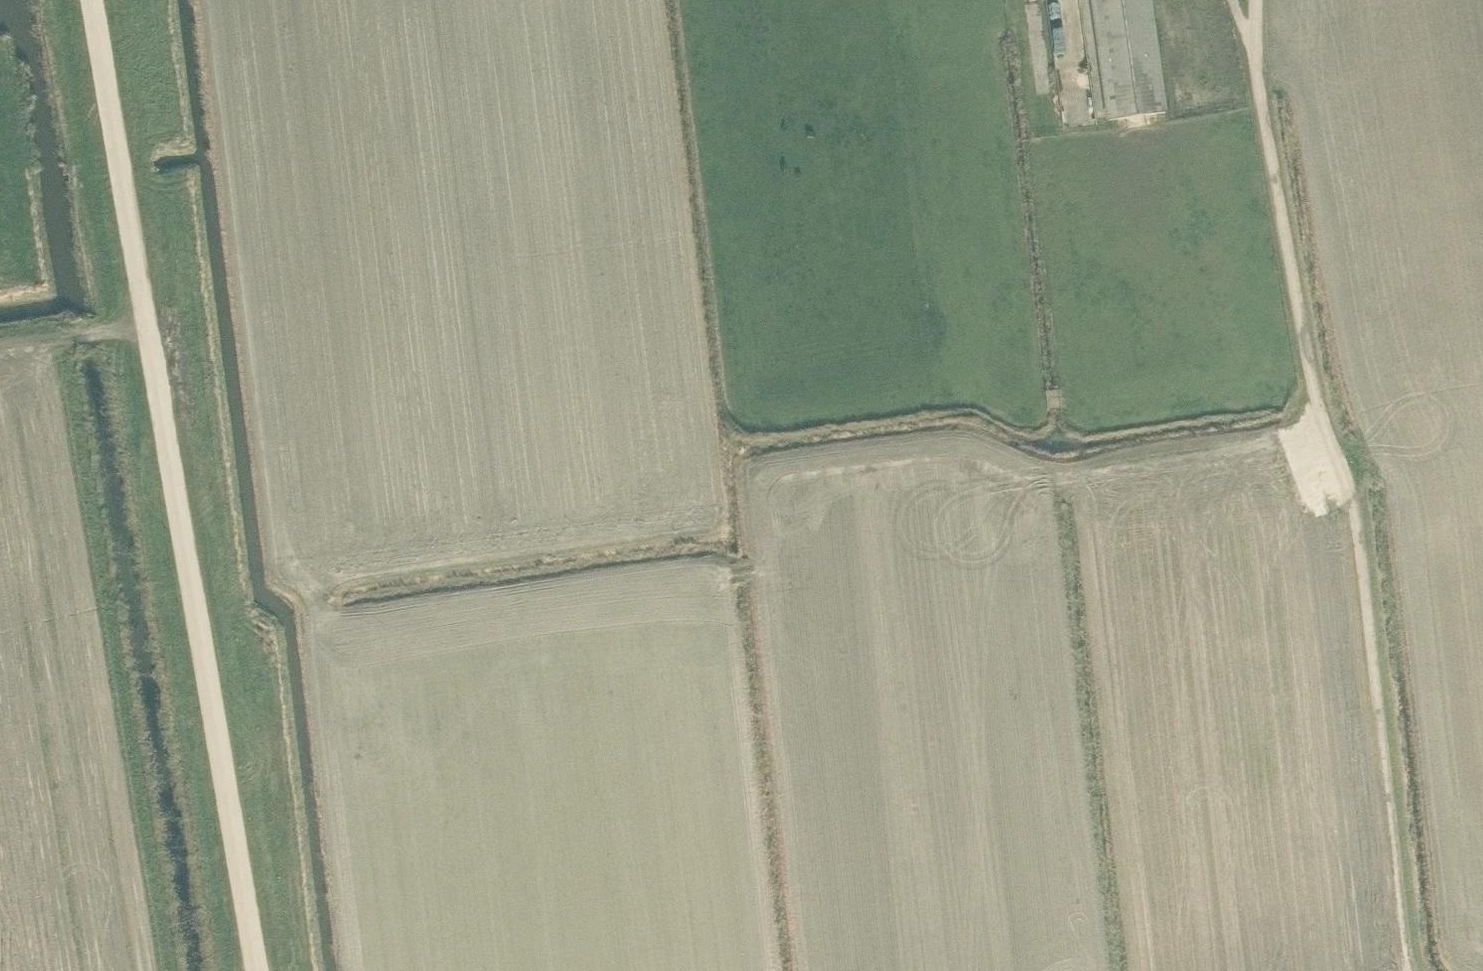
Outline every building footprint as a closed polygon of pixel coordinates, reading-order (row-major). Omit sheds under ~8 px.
[(1108,121),(1166,113),(1151,0),(1092,0),(1108,121)]
